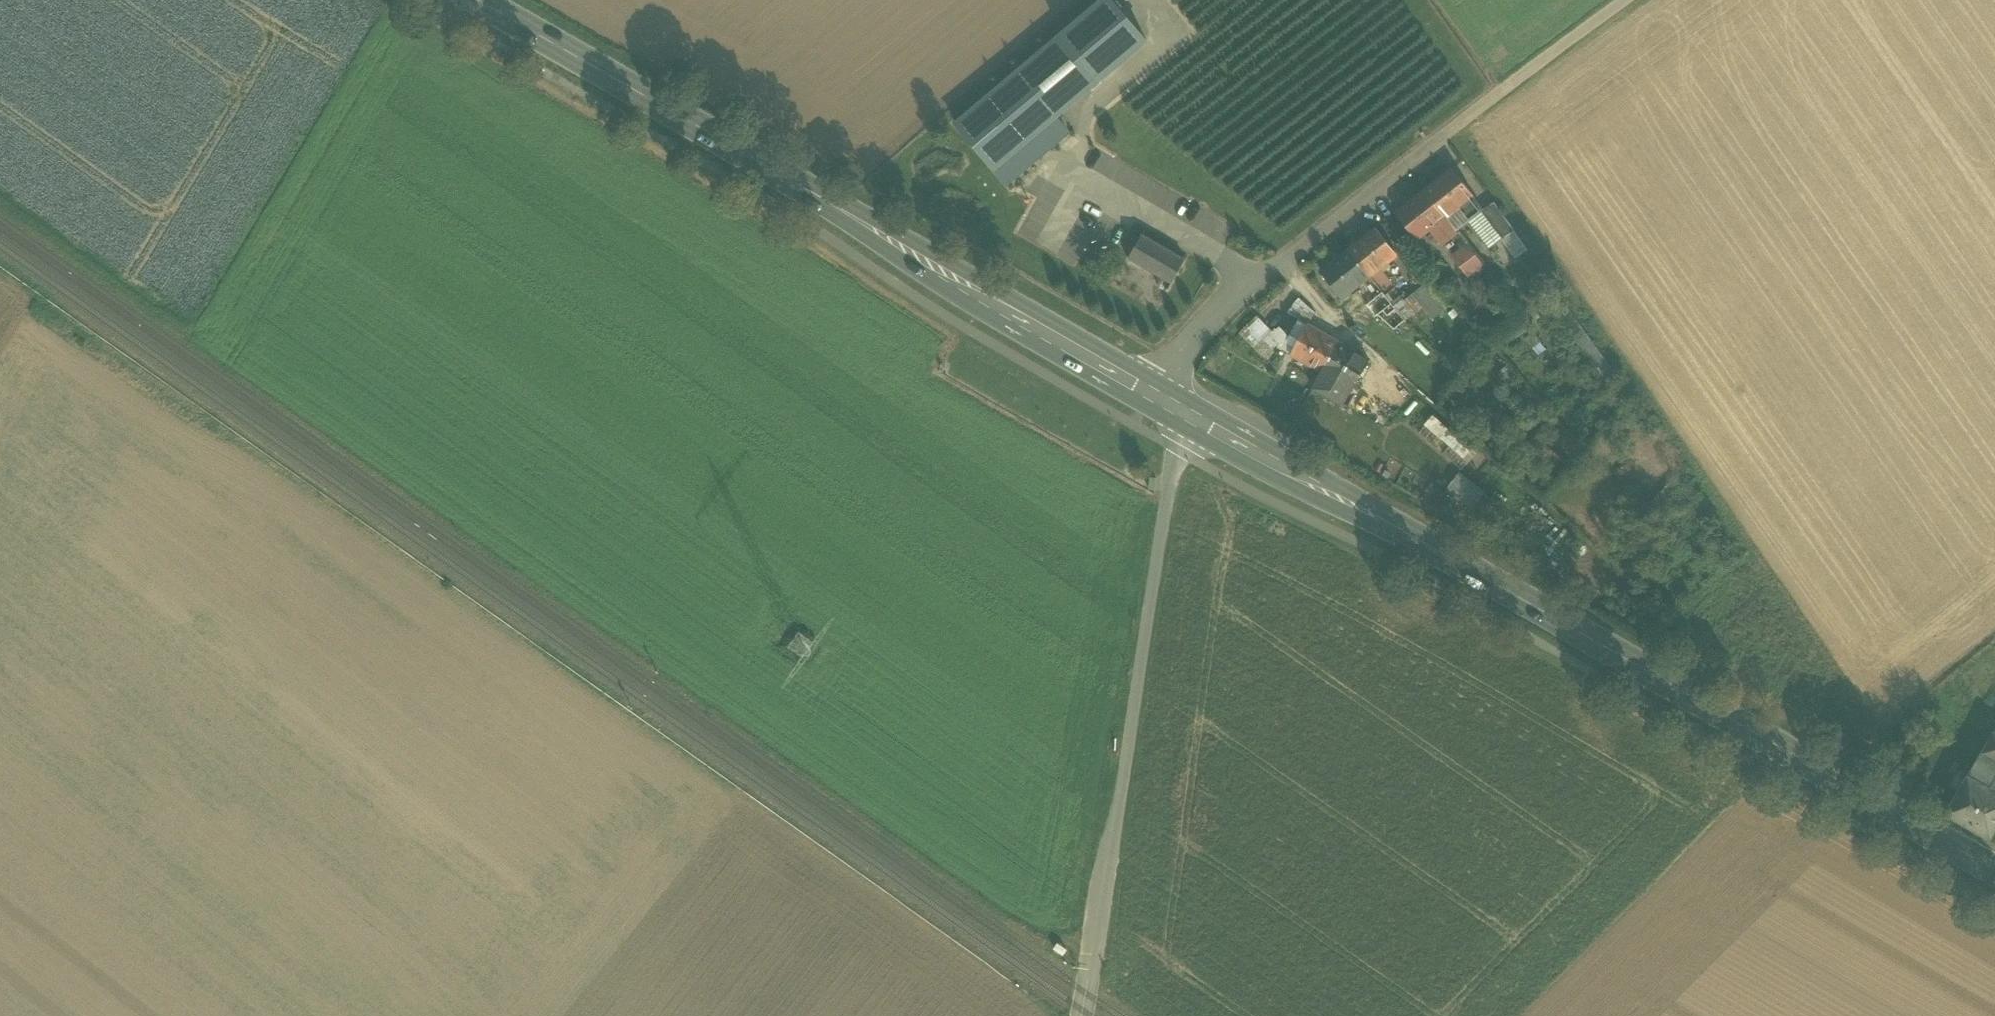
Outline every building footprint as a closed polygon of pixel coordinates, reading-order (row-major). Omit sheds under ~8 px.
[(1115,0),(1097,0),(953,122),(1008,186),(1072,131),(1059,116),(1149,40),(1115,0)] [(1475,198),(1453,170),(1428,190),(1450,218),(1475,198)] [(1450,218),(1428,190),(1400,212),(1422,240),(1450,218)] [(1490,206),(1481,214),(1500,236),(1503,233),(1498,227),(1504,222),(1490,206)] [(1397,256),(1375,228),(1350,248),(1372,276),(1397,256)] [(1511,258),(1524,251),(1512,229),(1500,236),(1511,258)] [(1186,259),(1142,234),(1129,258),(1172,283),(1186,259)] [(1448,256),(1468,279),(1484,264),(1464,242),(1448,256)] [(1372,276),(1350,248),(1322,270),(1344,298),(1372,276)] [(1322,373),(1339,341),(1307,324),(1290,355),(1322,373)] [(1368,357),(1339,341),(1322,373),(1314,387),(1343,403),(1368,357)] [(1372,395),(1389,414),(1409,395),(1392,377),(1372,395)] [(1993,728),(1943,814),(1987,839),(1994,826),(1994,730),(1993,728)] [(1071,944),(1061,937),(1057,943),(1066,950),(1071,944)]
